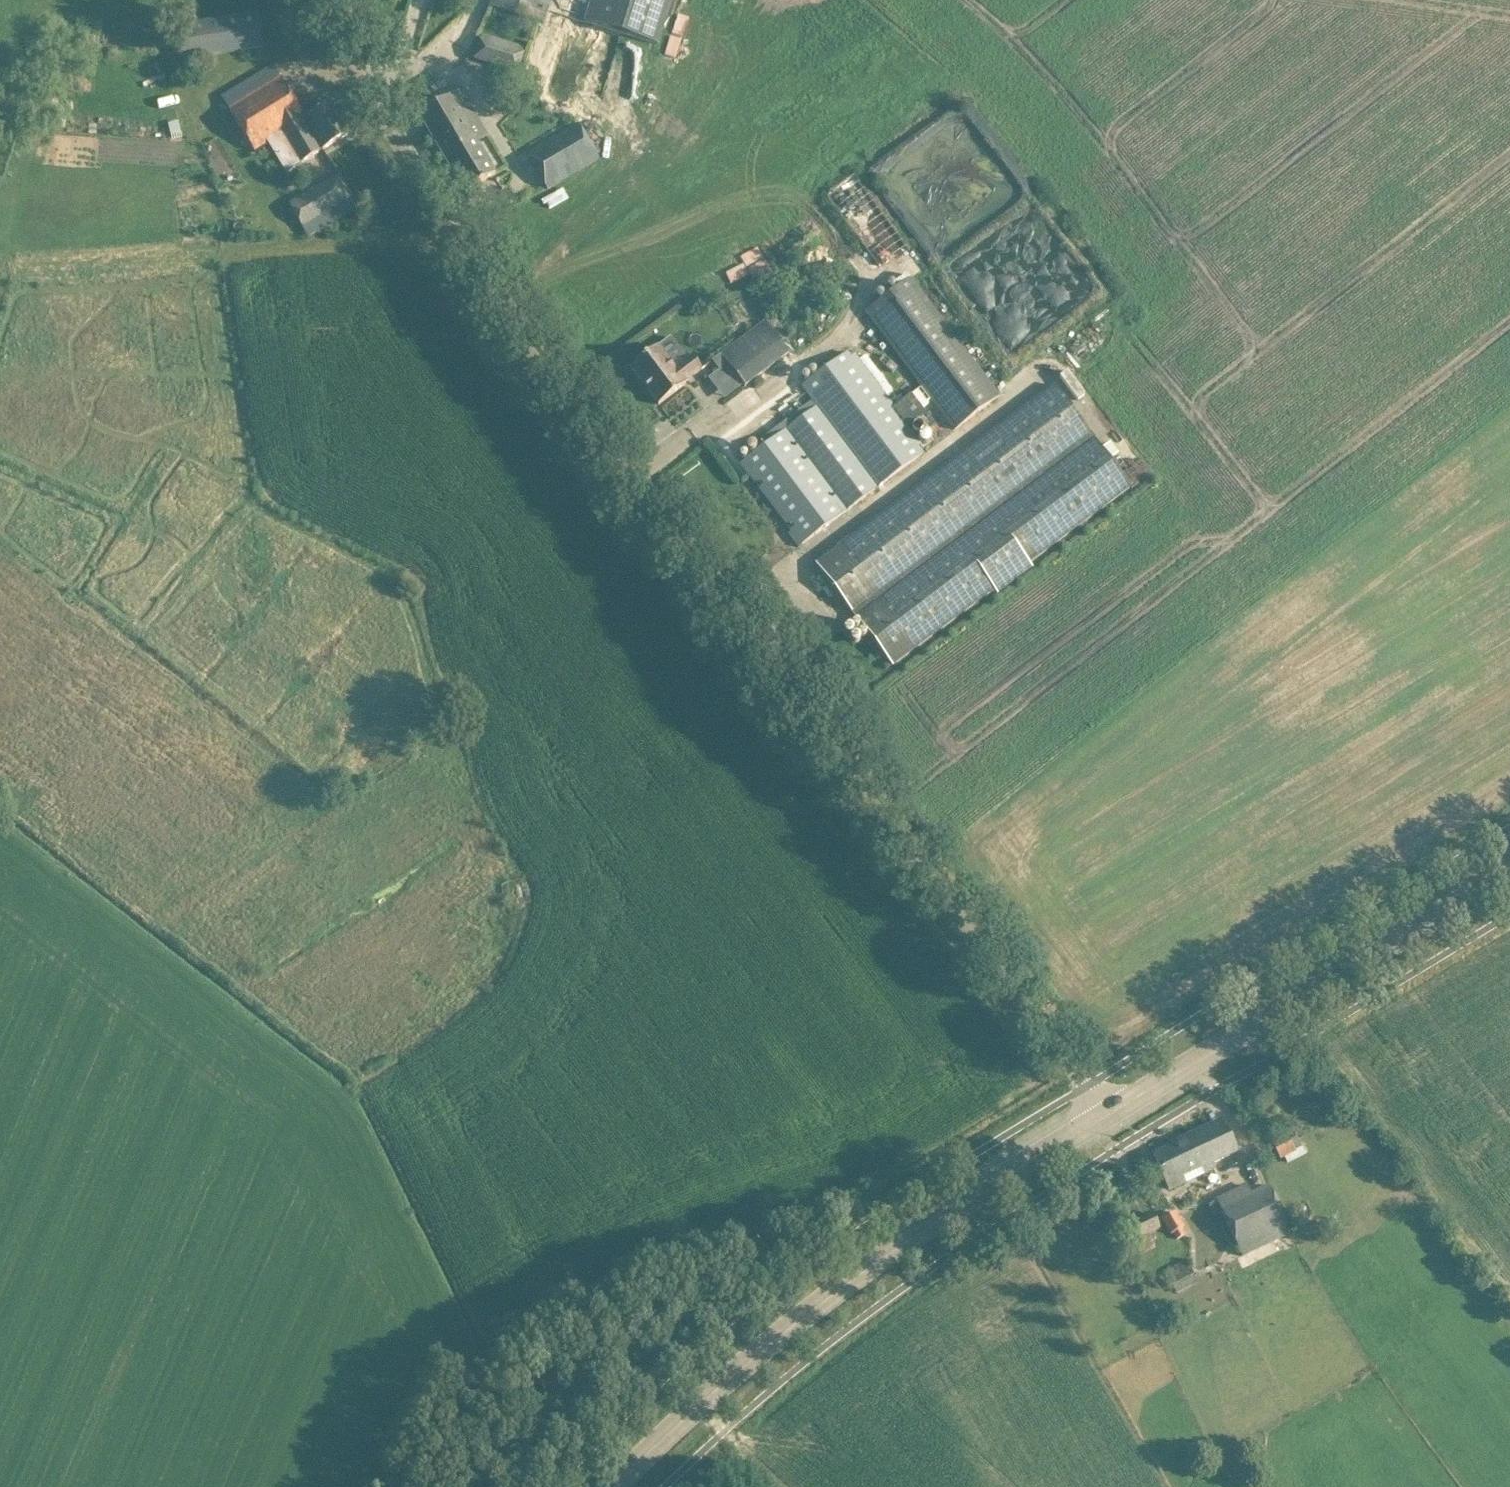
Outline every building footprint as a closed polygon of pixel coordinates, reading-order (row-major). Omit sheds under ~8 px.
[(489,8),(542,25),(550,0),(491,0),(489,8)] [(584,23),(659,46),(673,0),(591,0),(584,23)] [(544,100),(595,117),(619,36),(585,26),(551,15),(529,88),(546,93),(544,100)] [(483,34),(475,59),(490,64),(498,38),(483,34)] [(287,173),(333,145),(350,135),(331,104),(305,120),(272,67),(222,98),(255,151),(269,143),(287,173)] [(449,97),(436,105),(418,115),(464,193),(495,175),(449,97)] [(577,124),(526,154),(548,190),(598,160),(577,124)] [(880,267),(910,244),(857,173),(827,196),(880,267)] [(308,238),(340,218),(357,208),(339,177),(289,207),(308,238)] [(956,430),(1001,396),(910,277),(866,312),(956,430)] [(744,387),(787,354),(774,337),(782,331),(772,318),(766,323),(765,321),(720,355),(744,387)] [(658,348),(630,368),(658,406),(686,385),(684,384),(701,371),(691,358),(674,370),(658,348)] [(758,451),(741,464),(801,545),(817,533),(924,453),(902,423),(921,408),(911,394),(891,409),(848,352),(818,375),(802,387),(812,400),(817,407),(758,451)] [(1054,386),(816,565),(892,666),(1130,488),(1054,386)] [(1236,1153),(1223,1125),(1154,1157),(1169,1190),(1185,1183),(1183,1178),(1236,1153)] [(1276,1142),(1285,1164),(1308,1155),(1299,1133),(1276,1142)] [(1243,1258),(1291,1235),(1269,1188),(1251,1196),(1247,1187),(1217,1202),(1243,1258)] [(1175,1213),(1162,1221),(1170,1237),(1183,1229),(1175,1213)] [(1159,1229),(1152,1215),(1128,1226),(1135,1240),(1159,1229)] [(1165,1271),(1172,1285),(1193,1275),(1186,1261),(1165,1271)]
